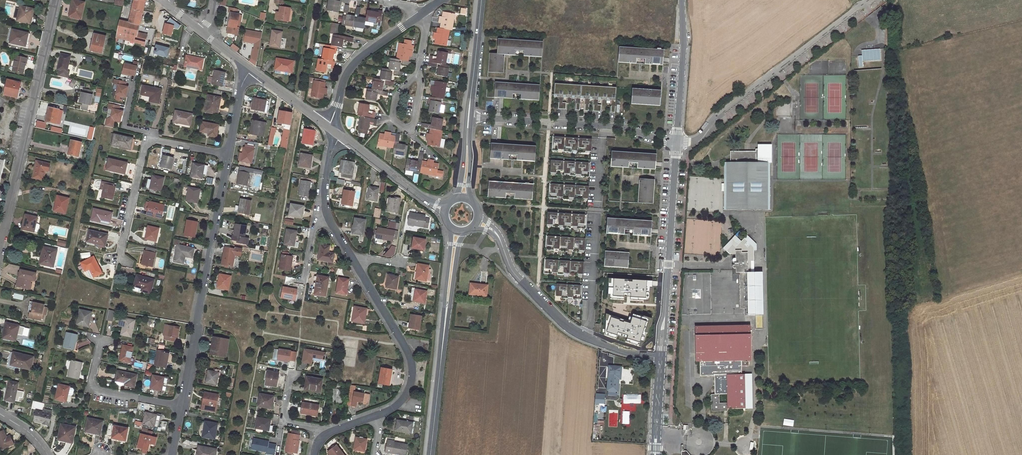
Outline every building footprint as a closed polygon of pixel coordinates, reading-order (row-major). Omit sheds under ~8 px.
[(72,7),(70,16),(80,19),(84,3),(73,0),(71,7),(72,7)] [(132,10),(143,13),(146,1),(141,0),(135,0),(132,10)] [(327,10),(337,12),(339,4),(337,4),(338,1),(341,2),(342,0),(329,0),(327,10)] [(347,15),(349,6),(345,5),(342,24),(344,25),(353,27),(353,26),(355,16),(347,15)] [(17,20),(29,23),(32,8),(20,6),(20,8),(16,8),(14,17),(17,18),(17,20)] [(231,13),(227,33),(237,35),(239,28),(242,14),(236,13),(237,8),(230,7),(229,12),(231,13)] [(275,19),(288,22),(290,9),(280,7),(279,12),(276,12),(275,19)] [(366,18),(358,17),(360,7),(356,7),(355,16),(353,26),(353,27),(356,27),(364,29),(365,21),(366,18)] [(138,32),(143,13),(132,10),(129,22),(125,40),(135,42),(138,32)] [(375,14),(375,12),(367,11),(366,18),(365,21),(376,23),(377,22),(380,22),(382,11),(378,11),(377,14),(375,14)] [(439,18),(438,22),(441,23),(440,28),(449,30),(452,30),(454,14),(443,12),(442,17),(444,18),(443,19),(439,18)] [(118,33),(117,38),(125,40),(129,22),(119,20),(116,32),(118,33)] [(332,23),(330,34),(333,34),(337,35),(338,30),(334,29),(335,23),(332,23)] [(436,33),(434,33),(434,36),(438,37),(437,39),(435,39),(434,44),(446,46),(449,30),(440,28),(437,28),(436,33)] [(13,30),(10,42),(24,46),(27,33),(13,30)] [(259,50),(262,33),(246,30),(243,41),(252,43),(252,42),(255,43),(254,49),(259,50)] [(283,32),(272,31),(270,46),(280,48),(283,32)] [(145,45),(148,35),(138,32),(135,42),(145,45)] [(95,34),(91,51),(102,53),(106,37),(95,34)] [(342,48),(343,40),(352,42),(353,38),(334,35),(333,37),(331,46),(337,47),(342,48)] [(224,43),(230,48),(233,44),(226,39),(224,43)] [(526,56),(527,41),(501,39),(500,54),(497,54),(489,53),(488,72),(504,73),(505,56),(505,55),(508,55),(526,56)] [(539,57),(540,42),(527,41),(526,56),(530,56),(539,57)] [(408,52),(408,50),(410,50),(410,45),(404,44),(399,43),(396,59),(408,61),(409,56),(411,57),(412,53),(408,52)] [(239,49),(233,44),(230,48),(236,52),(239,49)] [(325,48),(324,48),(322,59),(332,61),(334,53),(332,53),(333,50),(336,51),(337,47),(331,46),(326,45),(325,48)] [(619,47),(617,62),(618,62),(630,63),(636,64),(636,59),(636,56),(645,57),(644,59),(644,64),(650,65),(658,65),(662,65),(663,60),(663,50),(619,47)] [(437,57),(431,56),(429,62),(445,65),(447,53),(438,51),(437,57)] [(70,56),(61,54),(57,69),(59,70),(58,76),(67,78),(69,71),(67,71),(70,56)] [(16,56),(12,70),(23,73),(26,58),(16,56)] [(186,58),(185,66),(201,70),(203,59),(193,57),(193,59),(186,58)] [(399,71),(400,64),(410,65),(410,62),(408,61),(396,59),(391,58),(391,61),(390,61),(389,69),(399,71)] [(294,62),(277,59),(275,69),(284,71),(292,73),(294,62)] [(318,59),(316,71),(326,72),(327,67),(333,68),(334,62),(332,61),(322,59),(318,59)] [(135,76),(138,63),(133,62),(133,66),(124,64),(122,73),(135,76)] [(429,62),(428,66),(438,68),(437,75),(447,77),(449,69),(448,69),(449,66),(445,65),(429,62)] [(390,81),(392,74),(401,75),(402,72),(399,71),(389,69),(383,68),(382,71),(380,79),(390,81)] [(215,71),(212,84),(223,86),(225,73),(215,71)] [(382,91),(383,84),(393,85),(393,82),(390,81),(380,79),(374,78),(373,81),(372,89),(382,91)] [(7,80),(4,94),(17,97),(21,83),(7,80)] [(125,87),(125,83),(113,80),(112,84),(118,85),(116,95),(125,97),(128,87),(125,87)] [(314,81),(311,97),(322,99),(323,94),(326,94),(327,89),(324,88),(325,83),(314,81)] [(431,88),(431,91),(433,92),(432,97),(441,99),(444,99),(447,83),(435,81),(434,86),(436,86),(436,88),(431,88)] [(498,82),(497,98),(512,99),(513,94),(513,91),(521,92),(521,94),(521,99),(536,100),(538,85),(528,84),(506,83),(498,82)] [(617,88),(555,83),(554,97),(559,97),(558,109),(566,109),(566,104),(563,103),(563,97),(568,98),(568,103),(573,104),(573,98),(578,98),(577,110),(581,110),(582,99),(587,99),(586,111),(590,111),(591,99),(595,99),(595,111),(602,112),(602,105),(599,105),(599,100),(604,100),(604,106),(606,106),(607,100),(612,100),(611,112),(615,113),(617,88)] [(143,86),(141,95),(151,97),(150,101),(159,103),(161,90),(143,86)] [(376,101),(377,94),(387,96),(387,92),(382,91),(372,89),(368,88),(368,91),(367,91),(366,99),(376,101)] [(90,105),(92,95),(91,95),(92,91),(83,89),(80,103),(90,105)] [(658,106),(659,90),(649,90),(635,89),(634,104),(658,106)] [(209,96),(206,112),(217,114),(220,98),(209,96)] [(432,104),(430,104),(429,112),(439,114),(441,102),(440,102),(441,99),(432,97),(430,97),(429,101),(432,101),(432,104)] [(254,98),(252,110),(267,113),(268,107),(265,106),(266,101),(254,98)] [(120,122),(122,111),(118,111),(119,107),(108,104),(107,108),(113,110),(110,120),(120,122)] [(369,105),(360,104),(358,116),(361,116),(374,119),(375,112),(368,111),(369,105)] [(49,107),(45,122),(56,124),(59,110),(49,107)] [(176,111),(174,121),(182,122),(182,124),(190,125),(192,114),(176,111)] [(280,111),(278,123),(283,123),(282,125),(285,126),(281,147),(286,148),(292,114),(280,111)] [(374,119),(361,116),(359,129),(359,133),(367,134),(368,131),(369,125),(376,126),(377,119),(374,119)] [(431,125),(422,123),(421,127),(431,129),(441,130),(441,128),(443,119),(434,118),(433,117),(431,125)] [(36,127),(45,129),(47,122),(37,120),(36,127)] [(255,128),(253,135),(263,137),(266,123),(256,121),(256,122),(253,122),(252,128),(255,128)] [(202,122),(200,131),(209,133),(208,136),(216,137),(218,125),(202,122)] [(313,130),(305,129),(302,144),(313,146),(314,138),(316,139),(318,131),(317,130),(316,129),(314,129),(313,130)] [(429,140),(428,144),(439,147),(442,131),(441,130),(431,129),(430,134),(427,134),(426,139),(429,140)] [(378,145),(393,148),(396,134),(387,132),(386,136),(384,136),(384,134),(379,133),(378,145)] [(395,154),(404,155),(405,145),(398,144),(400,134),(396,134),(393,148),(392,153),(395,153),(395,154)] [(115,135),(112,145),(120,147),(120,146),(130,148),(132,139),(115,135)] [(552,139),(552,151),(558,151),(558,149),(563,150),(563,151),(572,152),(572,150),(577,151),(577,152),(586,153),(586,151),(591,152),(592,139),(580,138),(579,141),(578,141),(578,138),(566,137),(566,140),(564,140),(564,137),(554,137),(554,140),(552,139)] [(615,138),(607,138),(606,146),(614,147),(615,138)] [(71,140),(68,154),(78,157),(82,143),(71,140)] [(493,144),(492,159),(504,160),(508,160),(509,155),(509,152),(517,153),(517,155),(517,160),(523,161),(532,162),(533,146),(497,144),(493,144)] [(244,148),(242,162),(252,163),(255,149),(254,149),(255,146),(247,145),(246,148),(244,148)] [(760,147),(760,150),(770,150),(769,159),(771,159),(771,147),(760,147)] [(731,162),(723,162),(723,163),(725,163),(724,187),(723,187),(724,187),(724,208),(723,208),(723,209),(771,210),(771,209),(769,209),(770,188),(771,188),(771,187),(770,187),(770,164),(771,164),(771,163),(769,163),(769,159),(770,150),(760,150),(756,150),(756,152),(748,152),(731,151),(731,162)] [(614,151),(613,167),(623,167),(629,168),(629,163),(629,160),(638,161),(638,163),(637,168),(643,169),(650,169),(653,169),(654,154),(614,151)] [(411,161),(409,171),(417,172),(420,172),(422,161),(423,153),(420,152),(418,162),(411,161)] [(312,156),(302,154),(299,166),(310,167),(312,156)] [(160,155),(158,166),(161,167),(160,170),(169,173),(170,169),(171,170),(174,158),(160,155)] [(109,159),(107,169),(115,171),(115,170),(125,172),(127,163),(109,159)] [(355,162),(345,160),(344,164),(342,172),(341,177),(352,179),(355,162)] [(420,173),(442,177),(443,172),(437,171),(438,164),(433,163),(434,161),(430,160),(429,164),(427,164),(428,162),(422,161),(420,172),(420,173)] [(563,161),(551,160),(550,173),(556,173),(555,175),(564,175),(564,174),(569,174),(569,176),(576,176),(576,174),(581,175),(581,176),(589,177),(590,165),(588,165),(588,163),(576,162),(576,165),(574,165),(575,162),(565,161),(565,164),(563,164),(563,161)] [(37,161),(33,178),(43,180),(45,171),(48,171),(50,164),(37,161)] [(193,163),(191,177),(202,179),(203,175),(204,166),(193,163)] [(240,172),(237,184),(250,187),(253,174),(240,172)] [(153,176),(150,189),(161,191),(164,178),(153,176)] [(639,185),(638,200),(653,201),(655,180),(647,179),(647,181),(639,180),(639,185)] [(311,182),(301,180),(298,195),(309,197),(311,182)] [(491,182),(490,197),(505,198),(506,193),(506,190),(514,191),(514,194),(514,199),(529,200),(531,185),(522,184),(501,182),(491,182)] [(105,184),(102,197),(112,200),(115,187),(105,184)] [(549,187),(549,198),(555,199),(555,197),(560,197),(560,199),(569,199),(569,198),(574,198),(574,200),(583,200),(583,198),(588,199),(589,186),(577,186),(576,188),(575,188),(575,186),(563,185),(563,187),(561,187),(561,185),(551,184),(551,187),(549,187)] [(189,187),(186,201),(197,203),(200,190),(189,187)] [(379,188),(369,187),(366,200),(377,202),(379,188)] [(355,192),(345,190),(342,205),(353,207),(355,192)] [(57,196),(54,211),(65,214),(69,199),(57,196)] [(395,199),(389,198),(387,211),(397,213),(400,200),(395,199)] [(241,199),(239,212),(249,214),(251,201),(241,199)] [(150,202),(147,215),(161,218),(164,205),(150,202)] [(304,206),(291,204),(289,215),(302,218),(304,206)] [(94,209),(91,220),(100,222),(100,219),(110,222),(112,213),(94,209)] [(548,210),(547,222),(552,223),(552,225),(561,225),(561,223),(566,224),(566,226),(573,226),(573,224),(578,224),(577,226),(586,227),(587,215),(585,215),(585,213),(573,212),(573,214),(571,214),(571,212),(561,211),(561,214),(560,214),(560,211),(548,210)] [(425,216),(410,213),(408,224),(428,228),(430,220),(425,219),(425,216)] [(25,215),(22,229),(34,232),(37,218),(25,215)] [(366,220),(355,218),(352,233),(363,235),(366,220)] [(609,218),(608,234),(618,234),(624,235),(624,230),(624,227),(633,228),(633,230),(632,235),(638,236),(646,236),(648,236),(649,221),(609,218)] [(187,220),(184,235),(195,237),(198,222),(187,220)] [(234,240),(244,242),(247,226),(237,224),(234,240)] [(148,226),(145,239),(156,241),(159,229),(148,226)] [(395,231),(378,228),(376,238),(383,239),(393,241),(393,239),(397,239),(398,232),(395,231)] [(297,231),(287,229),(284,244),(294,246),(297,231)] [(87,241),(96,243),(96,242),(105,244),(107,235),(89,231),(87,241)] [(546,234),(545,246),(551,246),(551,248),(560,249),(560,247),(565,247),(565,249),(571,250),(571,248),(576,248),(576,250),(585,251),(585,239),(584,239),(584,236),(571,235),(571,238),(570,238),(570,235),(560,235),(560,237),(558,237),(558,235),(546,234)] [(755,315),(754,272),(751,272),(751,261),(754,261),(754,249),(756,249),(756,244),(747,235),(741,241),(735,235),(723,247),(729,253),(736,253),(736,258),(733,258),(733,259),(733,267),(734,268),(736,268),(736,272),(739,272),(740,301),(744,301),(744,303),(743,303),(743,308),(748,308),(749,315),(755,315)] [(426,240),(413,238),(411,248),(424,250),(426,240)] [(329,246),(321,244),(318,259),(332,262),(334,253),(328,252),(329,246)] [(177,245),(174,262),(183,264),(185,256),(192,258),(194,249),(177,245)] [(43,257),(41,264),(53,267),(57,250),(43,247),(41,256),(43,257)] [(242,256),(243,249),(236,248),(235,249),(225,247),(225,252),(235,254),(235,255),(242,256)] [(145,251),(142,264),(152,267),(155,253),(145,251)] [(605,251),(604,267),(628,268),(629,253),(616,252),(605,251)] [(225,252),(222,265),(233,267),(235,255),(235,254),(225,252)] [(291,256),(282,254),(279,269),(290,271),(291,263),(290,263),(291,256)] [(93,257),(82,263),(85,271),(90,269),(94,277),(101,273),(93,257)] [(578,274),(583,275),(584,262),(572,262),(571,264),(570,264),(570,262),(560,261),(560,263),(558,263),(559,261),(545,260),(544,274),(552,275),(553,273),(557,273),(557,275),(564,275),(564,274),(569,274),(569,276),(578,276),(578,274)] [(431,275),(430,274),(431,270),(428,269),(429,266),(419,264),(415,279),(426,281),(430,281),(431,275)] [(30,284),(31,279),(35,280),(36,273),(21,270),(17,286),(27,289),(28,283),(30,284)] [(763,272),(754,272),(755,315),(764,315),(763,272)] [(220,275),(218,288),(229,290),(231,277),(220,275)] [(398,277),(388,275),(388,277),(386,276),(386,281),(387,281),(386,287),(396,289),(398,277)] [(138,276),(134,286),(145,289),(144,292),(150,293),(153,281),(138,276)] [(329,278),(318,276),(314,294),(325,296),(329,278)] [(349,279),(338,278),(336,293),(346,294),(349,279)] [(470,295),(486,296),(487,285),(471,283),(470,295)] [(557,284),(557,297),(562,297),(562,299),(568,299),(568,297),(573,298),(573,300),(581,300),(582,289),(580,288),(581,286),(568,285),(568,288),(567,288),(567,285),(557,284)] [(298,290),(283,287),(281,298),(296,300),(298,290)] [(427,292),(416,290),(414,301),(425,303),(427,292)] [(30,312),(29,318),(41,321),(43,314),(46,315),(48,308),(44,307),(45,305),(34,302),(32,312),(30,312)] [(365,308),(355,307),(352,321),(364,323),(365,315),(364,315),(365,308)] [(113,321),(115,311),(109,309),(107,320),(113,321)] [(80,310),(77,324),(88,327),(89,320),(90,320),(92,312),(80,310)] [(421,316),(411,314),(409,328),(419,330),(421,316)] [(123,326),(121,334),(131,337),(135,321),(125,319),(123,326)] [(6,331),(4,338),(16,341),(19,326),(6,323),(5,330),(6,331)] [(696,362),(700,362),(700,376),(714,376),(714,383),(714,394),(711,394),(711,411),(724,411),(727,411),(728,411),(728,409),(737,409),(746,408),(745,374),(742,374),(740,374),(740,371),(742,371),(742,366),(749,366),(749,360),(752,360),(751,325),(695,326),(696,362)] [(164,339),(175,342),(176,338),(177,338),(179,329),(166,326),(164,336),(165,336),(164,339)] [(67,333),(64,347),(74,349),(77,335),(67,333)] [(215,344),(213,354),(225,357),(228,340),(214,337),(213,343),(215,344)] [(123,345),(120,360),(129,362),(133,348),(123,345)] [(291,351),(279,349),(277,359),(289,361),(290,360),(291,351)] [(326,353),(305,349),(303,362),(311,363),(312,357),(325,359),(326,353)] [(158,351),(155,365),(166,367),(169,353),(158,351)] [(14,353),(11,365),(30,369),(33,357),(14,353)] [(322,361),(320,367),(325,368),(326,360),(314,358),(314,360),(322,361)] [(72,361),(68,376),(79,379),(82,363),(72,361)] [(615,390),(616,376),(619,377),(619,366),(609,366),(609,375),(606,375),(605,389),(615,390)] [(392,370),(381,368),(379,383),(389,385),(392,370)] [(118,371),(116,381),(115,383),(116,384),(123,385),(124,385),(134,387),(137,375),(118,371)] [(209,371),(207,382),(217,384),(219,373),(209,371)] [(279,373),(268,371),(266,384),(276,387),(279,373)] [(153,375),(151,388),(161,390),(164,377),(153,375)] [(322,380),(307,377),(305,388),(316,390),(316,392),(320,392),(322,380)] [(9,381),(5,400),(14,402),(18,383),(9,381)] [(59,385),(56,399),(66,401),(68,395),(71,396),(72,395),(73,390),(72,388),(69,388),(69,387),(59,385)] [(357,401),(367,403),(369,394),(355,392),(356,386),(351,385),(347,405),(356,406),(357,401)] [(344,390),(334,388),(332,398),(332,402),(341,404),(344,390)] [(599,398),(604,399),(605,392),(596,391),(595,404),(598,404),(598,401),(599,398)] [(204,399),(202,409),(215,412),(218,395),(207,393),(206,399),(204,399)] [(274,396),(260,394),(258,406),(273,409),(274,402),(273,402),(274,396)] [(319,406),(302,403),(301,413),(317,416),(319,406)] [(36,411),(34,421),(43,423),(43,424),(49,425),(51,414),(43,412),(36,411)] [(146,413),(143,424),(154,427),(157,415),(146,413)] [(271,420),(258,417),(256,428),(257,428),(264,429),(269,430),(271,420)] [(88,419),(85,433),(96,435),(96,434),(100,435),(103,422),(88,419)] [(413,423),(397,420),(396,430),(411,433),(413,423)] [(206,422),(203,437),(215,439),(217,424),(206,422)] [(62,424),(58,440),(72,443),(76,427),(62,424)] [(115,426),(112,438),(125,441),(128,429),(115,426)] [(2,449),(14,444),(10,436),(7,437),(4,431),(0,432),(0,445),(2,449)] [(299,435),(289,433),(285,451),(289,452),(293,453),(297,453),(299,440),(298,440),(299,435)] [(141,434),(138,447),(148,450),(151,437),(141,434)] [(367,440),(356,438),(354,449),(364,451),(367,440)] [(269,441),(254,439),(252,449),(267,451),(266,453),(275,454),(276,445),(271,444),(270,448),(268,447),(269,443),(269,441)] [(396,454),(400,454),(403,454),(406,454),(408,445),(394,443),(395,441),(388,440),(386,452),(396,454)] [(336,445),(328,452),(331,454),(344,454),(336,445)] [(197,454),(216,454),(217,449),(199,446),(197,454)]
